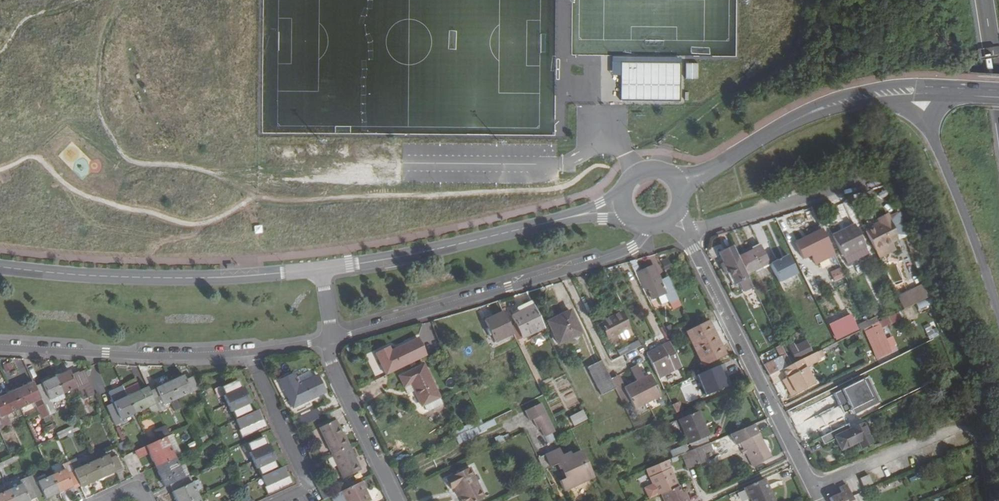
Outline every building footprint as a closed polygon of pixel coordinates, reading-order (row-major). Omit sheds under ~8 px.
[(619,99),(680,99),(680,60),(619,60),(619,99)] [(873,227),(864,231),(873,249),(891,241),(897,238),(887,215),(877,219),(878,221),(879,224),(873,227)] [(832,235),(843,257),(865,246),(855,225),(832,235)] [(834,254),(822,229),(795,242),(803,259),(810,255),(815,264),(834,254)] [(891,241),(873,249),(877,256),(894,248),(891,241)] [(782,242),(775,246),(782,258),(789,254),(782,242)] [(747,274),(738,257),(733,245),(719,252),(724,261),(729,272),(735,284),(738,282),(748,277),(747,274)] [(738,257),(747,274),(769,263),(761,246),(738,257)] [(868,253),(865,246),(843,257),(846,264),(868,253)] [(777,259),(769,263),(776,276),(794,267),(788,256),(778,261),(777,259)] [(635,259),(630,261),(644,291),(648,289),(652,298),(665,292),(670,302),(678,298),(671,283),(668,275),(660,278),(654,265),(649,267),(647,262),(638,266),(635,259)] [(729,272),(724,261),(719,264),(724,274),(729,272)] [(842,267),(830,272),(835,283),(847,278),(842,267)] [(802,274),(814,299),(822,295),(810,270),(802,274)] [(753,286),(748,277),(738,282),(742,291),(753,286)] [(897,296),(903,309),(910,306),(915,304),(927,298),(922,284),(897,296)] [(915,304),(910,306),(912,312),(918,309),(915,304)] [(515,324),(521,336),(521,338),(544,327),(534,305),(511,316),(515,324)] [(547,321),(558,343),(580,333),(569,310),(547,321)] [(510,326),(503,311),(485,320),(488,327),(492,335),(495,341),(514,333),(510,326)] [(600,322),(612,345),(620,340),(617,334),(629,328),(621,312),(600,322)] [(830,325),(836,339),(856,330),(849,316),(830,325)] [(868,320),(870,326),(878,322),(875,317),(868,320)] [(708,322),(688,332),(703,364),(724,354),(708,322)] [(926,334),(929,341),(940,335),(936,323),(924,328),(927,333),(926,334)] [(510,326),(514,333),(516,339),(521,336),(515,324),(510,326)] [(866,332),(877,358),(890,352),(879,326),(866,332)] [(389,349),(376,355),(386,375),(426,356),(419,340),(391,353),(389,349)] [(640,341),(609,356),(611,360),(642,345),(640,341)] [(682,366),(670,342),(647,354),(658,378),(682,366)] [(788,346),(797,361),(809,356),(807,353),(805,353),(800,343),(794,346),(793,344),(788,346)] [(791,364),(783,368),(788,378),(782,380),(791,396),(814,383),(805,366),(819,360),(816,352),(814,353),(809,356),(797,361),(791,364)] [(783,368),(791,364),(786,354),(764,365),(768,375),(783,368)] [(610,378),(601,361),(588,367),(601,395),(615,388),(610,378)] [(414,390),(421,404),(439,396),(424,364),(423,364),(400,376),(404,386),(411,383),(414,390)] [(723,364),(697,375),(706,395),(727,386),(722,373),(726,371),(723,364)] [(636,381),(624,387),(616,391),(622,404),(630,400),(634,408),(659,395),(649,375),(644,377),(638,365),(631,368),(636,381)] [(70,370),(56,376),(63,393),(77,386),(83,399),(95,394),(84,371),(79,373),(79,372),(72,375),(70,370)] [(309,370),(295,377),(298,384),(312,377),(309,370)] [(625,387),(636,381),(630,370),(620,375),(625,387)] [(783,371),(771,376),(774,383),(786,378),(783,371)] [(293,373),(280,380),(292,406),(325,391),(317,375),(312,377),(298,384),(295,377),(293,373)] [(177,398),(198,389),(192,376),(185,379),(184,375),(170,382),(177,398)] [(618,375),(610,378),(615,388),(616,391),(624,387),(618,375)] [(56,376),(35,386),(46,411),(53,408),(49,399),(63,393),(56,376)] [(867,377),(863,380),(873,400),(870,401),(873,406),(880,403),(867,377)] [(236,380),(220,388),(224,396),(222,396),(230,412),(231,412),(240,429),(238,430),(242,439),(267,427),(263,419),(261,419),(256,410),(251,412),(247,404),(249,403),(241,387),(240,388),(236,380)] [(863,380),(833,394),(839,406),(847,402),(851,410),(857,407),(859,413),(873,406),(870,401),(873,400),(863,380)] [(41,418),(48,415),(46,411),(35,386),(33,382),(13,392),(20,407),(33,401),(41,418)] [(128,396),(141,390),(137,382),(124,388),(128,396)] [(164,404),(170,401),(177,398),(170,382),(149,391),(158,410),(158,411),(166,408),(164,404)] [(411,383),(404,386),(408,393),(414,390),(411,383)] [(111,394),(114,402),(128,396),(124,388),(111,394)] [(147,388),(141,390),(128,396),(135,412),(149,406),(152,413),(158,410),(149,391),(147,388)] [(0,398),(0,429),(11,424),(6,413),(20,407),(13,392),(0,398)] [(135,412),(128,396),(114,402),(107,406),(115,424),(122,420),(121,418),(135,412)] [(439,396),(423,403),(428,413),(444,405),(439,396)] [(177,398),(170,401),(175,411),(182,408),(177,398)] [(544,436),(554,432),(540,402),(524,410),(529,419),(532,418),(537,428),(540,426),(544,436)] [(679,402),(672,405),(676,412),(683,409),(679,402)] [(213,408),(215,423),(228,421),(226,407),(213,408)] [(859,413),(857,407),(851,410),(854,416),(859,413)] [(293,420),(296,428),(320,417),(316,408),(293,420)] [(574,426),(588,420),(584,410),(569,417),(574,426)] [(693,450),(709,443),(706,437),(708,436),(698,411),(678,420),(688,444),(690,443),(693,450)] [(859,418),(847,424),(849,429),(862,423),(859,418)] [(482,424),(480,419),(453,432),(455,436),(467,431),(482,424)] [(483,432),(497,425),(494,419),(481,426),(483,432)] [(319,428),(332,453),(349,445),(344,434),(343,435),(335,420),(319,428)] [(849,429),(847,424),(820,437),(823,444),(835,438),(841,449),(842,449),(858,441),(861,448),(872,443),(862,423),(849,429)] [(753,424),(731,434),(736,444),(741,442),(754,467),(770,457),(758,435),(753,424)] [(79,429),(78,426),(57,436),(58,438),(79,429)] [(168,433),(165,426),(154,431),(157,438),(168,433)] [(467,431),(455,436),(459,443),(471,438),(467,431)] [(199,439),(201,443),(216,437),(214,432),(199,439)] [(168,440),(168,443),(175,457),(181,454),(172,434),(169,435),(165,437),(168,440)] [(263,436),(247,444),(250,452),(249,453),(257,469),(258,468),(267,486),(265,487),(269,495),(293,483),(290,475),(288,476),(283,466),(278,468),(274,461),(276,460),(268,443),(266,444),(263,436)] [(493,440),(495,445),(504,441),(502,436),(493,440)] [(150,453),(156,466),(175,457),(168,443),(168,440),(165,437),(161,439),(149,444),(146,446),(150,453)] [(317,444),(322,452),(329,449),(325,440),(317,444)] [(689,451),(695,466),(706,461),(704,454),(712,451),(709,443),(693,450),(689,451)] [(349,445),(332,453),(344,478),(361,469),(349,445)] [(140,458),(150,453),(146,446),(136,451),(140,458)] [(400,447),(393,450),(396,458),(403,454),(400,447)] [(551,466),(557,464),(559,462),(566,477),(563,478),(559,480),(564,491),(593,478),(580,451),(572,454),(570,451),(562,455),(559,448),(545,455),(551,466)] [(695,466),(689,451),(682,454),(688,469),(695,466)] [(108,455),(94,462),(101,478),(122,468),(116,455),(110,458),(108,455)] [(175,457),(156,466),(162,479),(165,486),(169,484),(184,477),(179,467),(175,457)] [(76,459),(69,462),(79,483),(86,479),(88,484),(101,478),(94,462),(80,468),(76,459)] [(666,461),(651,467),(655,475),(650,478),(653,484),(658,495),(661,494),(678,486),(666,461)] [(58,492),(79,483),(69,462),(63,465),(65,470),(51,476),(58,492)] [(557,464),(563,478),(566,477),(559,462),(557,464)] [(184,465),(179,467),(184,477),(188,475),(189,475),(184,465)] [(655,475),(651,467),(646,470),(650,478),(655,475)] [(315,468),(309,471),(323,499),(329,497),(315,468)] [(484,497),(469,468),(445,479),(450,490),(453,489),(455,487),(459,496),(462,500),(476,500),(484,497)] [(34,474),(26,477),(36,498),(43,494),(45,498),(58,492),(51,476),(38,482),(34,474)] [(868,474),(859,478),(863,488),(872,484),(868,474)] [(177,500),(188,500),(198,496),(188,475),(184,477),(169,484),(177,500)] [(26,477),(20,480),(22,485),(8,491),(13,500),(28,500),(36,498),(26,477)] [(338,485),(341,491),(344,489),(359,482),(358,479),(348,484),(347,480),(338,485)] [(743,488),(749,500),(751,499),(752,500),(774,500),(764,479),(743,488)] [(361,481),(359,482),(344,489),(344,490),(349,500),(367,500),(370,500),(361,481)] [(658,495),(653,484),(644,488),(649,499),(658,495)] [(845,484),(840,487),(842,492),(830,497),(831,500),(852,500),(845,484)] [(661,494),(664,500),(689,500),(684,491),(681,493),(678,486),(661,494)] [(344,490),(334,495),(337,500),(349,500),(344,490)] [(8,491),(0,495),(0,500),(13,500),(8,491)]
